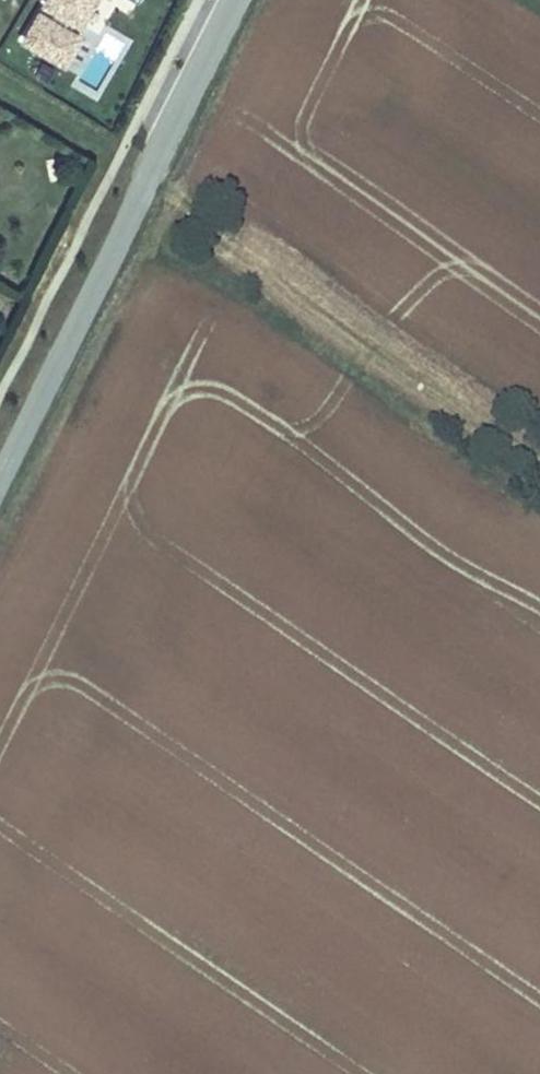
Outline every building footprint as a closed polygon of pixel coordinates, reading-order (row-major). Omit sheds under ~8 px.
[(16,42),(64,70),(82,38),(76,34),(97,0),(41,0),(16,42)]
